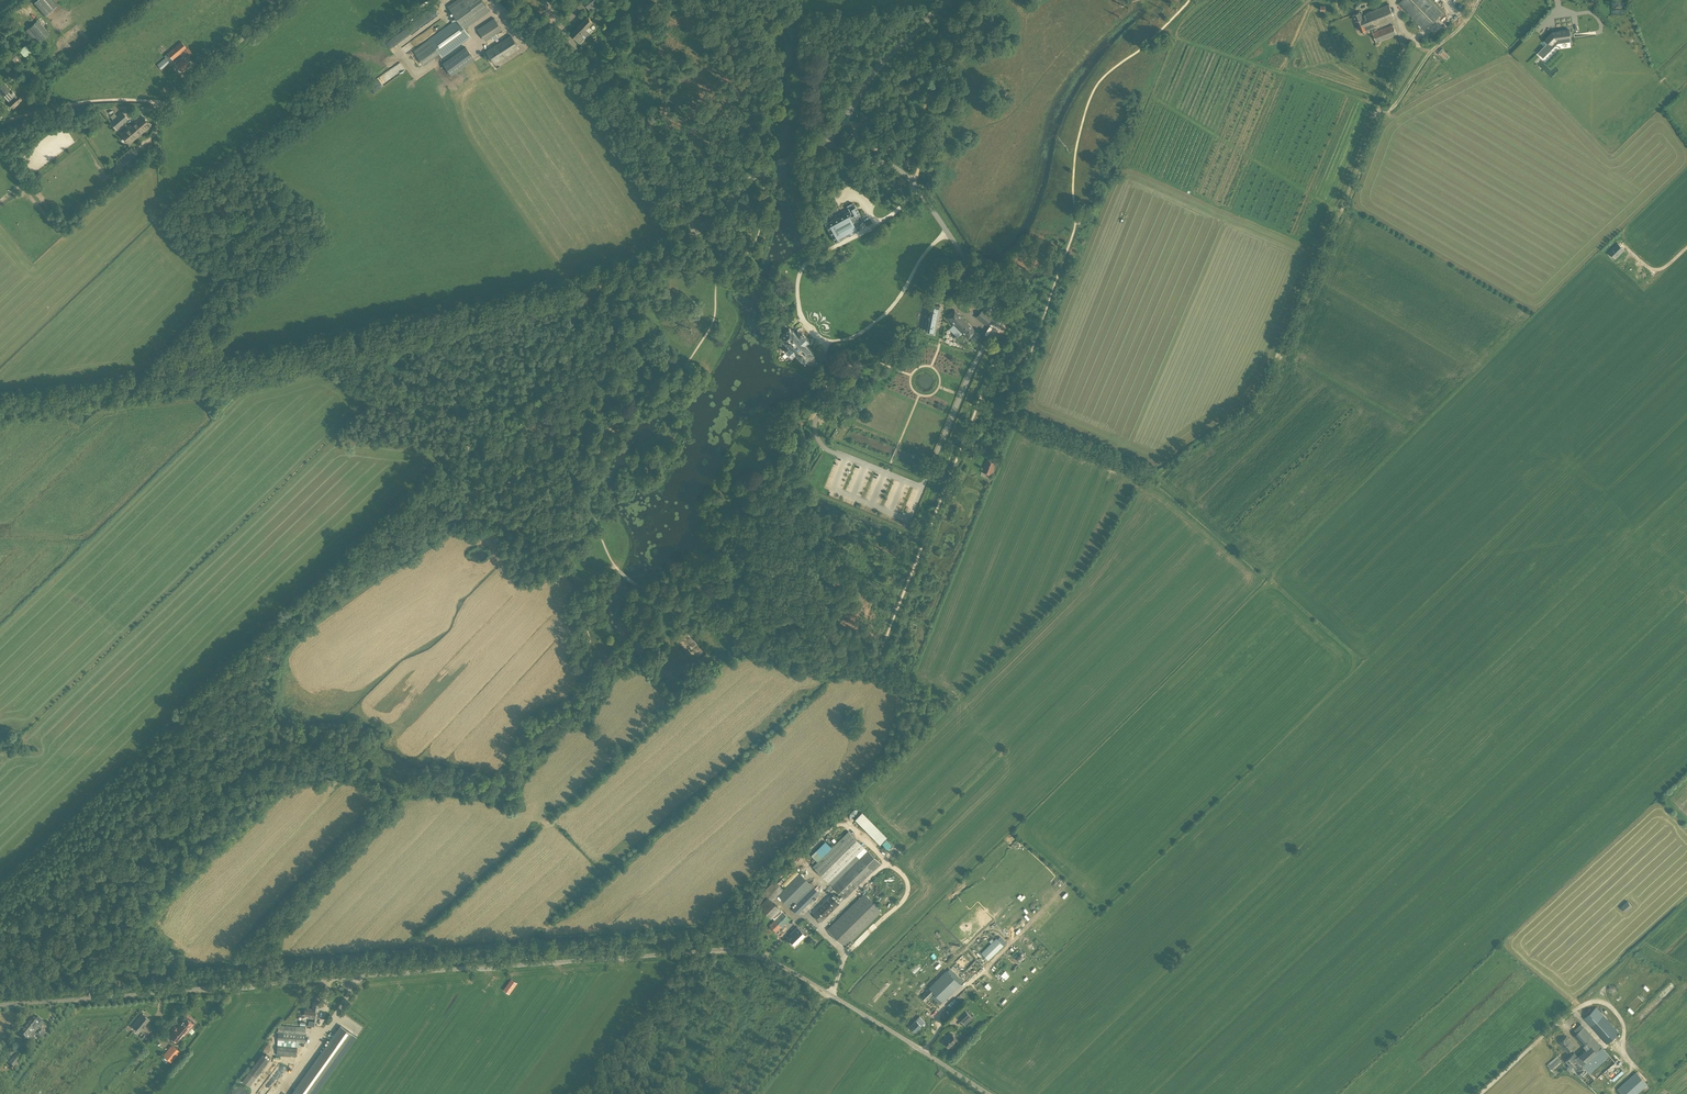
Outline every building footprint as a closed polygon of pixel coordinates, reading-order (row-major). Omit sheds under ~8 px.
[(34,2),(46,15),(57,6),(52,0),(37,0),(34,2)] [(470,37),(464,28),(489,10),(482,0),(458,0),(448,7),(457,19),(413,51),(423,64),(439,53),(442,57),(470,37)] [(600,3),(598,0),(585,0),(583,2),(589,10),(592,8),(593,9),(600,3)] [(1442,13),(1430,0),(1402,0),(1398,3),(1419,25),(1418,26),(1420,28),(1421,27),(1424,30),(1442,13)] [(1394,18),(1388,4),(1363,15),(1362,12),(1360,13),(1359,12),(1353,14),(1355,21),(1356,21),(1361,31),(1394,18)] [(424,14),(385,43),(389,49),(415,29),(413,26),(415,24),(417,26),(427,18),(424,14)] [(580,44),(593,31),(588,26),(592,21),(588,17),(571,35),(580,44)] [(494,40),(498,37),(496,33),(502,30),(494,18),(478,29),(485,40),(491,36),(494,40)] [(38,44),(49,34),(38,21),(26,30),(38,44)] [(1376,42),(1377,42),(1380,41),(1396,34),(1393,25),(1372,33),(1376,42)] [(1552,32),(1551,33),(1546,37),(1547,38),(1544,41),(1546,44),(1538,53),(1543,57),(1555,45),(1555,46),(1555,45),(1553,43),(1556,40),(1563,39),(1563,41),(1569,40),(1570,42),(1570,38),(1569,29),(1559,31),(1552,32)] [(495,64),(519,48),(511,35),(486,51),(495,64)] [(161,69),(186,48),(181,42),(164,56),(166,58),(158,65),(161,69)] [(24,55),(32,49),(27,44),(20,50),(24,55)] [(188,56),(192,52),(187,47),(183,51),(188,56)] [(443,63),(452,75),(474,59),(466,47),(443,63)] [(16,65),(22,60),(15,52),(10,57),(16,65)] [(180,57),(174,62),(176,64),(175,64),(182,72),(182,71),(183,72),(185,70),(185,69),(190,65),(184,57),(181,59),(180,57)] [(375,91),(407,70),(401,62),(370,83),(375,91)] [(0,88),(0,92),(8,100),(10,102),(8,103),(13,108),(19,102),(18,101),(20,99),(21,98),(21,97),(20,97),(19,96),(18,97),(13,92),(11,94),(8,91),(10,90),(4,84),(3,85),(0,88)] [(117,130),(121,126),(128,119),(121,112),(110,123),(117,130)] [(129,144),(150,126),(141,116),(120,134),(129,144)] [(129,171),(142,159),(140,156),(133,148),(119,160),(126,168),(129,171)] [(853,203),(852,203),(847,206),(850,211),(833,220),(832,220),(829,222),(825,224),(835,242),(842,239),(842,238),(860,229),(858,226),(864,223),(859,215),(860,215),(854,204),(854,205),(853,203)] [(1615,259),(1624,250),(1617,243),(1608,252),(1615,259)] [(934,332),(940,305),(932,303),(927,331),(934,332)] [(986,325),(992,318),(982,309),(976,317),(986,325)] [(957,336),(961,332),(968,338),(976,331),(955,310),(949,316),(947,318),(949,319),(954,324),(949,328),(957,336)] [(830,334),(830,323),(821,323),(820,334),(830,334)] [(788,328),(787,326),(786,325),(785,325),(784,325),(783,325),(782,325),(781,326),(780,327),(780,328),(780,329),(780,330),(781,331),(783,333),(781,335),(783,338),(783,339),(789,345),(786,348),(792,355),(795,352),(801,358),(802,358),(804,361),(805,360),(806,361),(807,362),(808,363),(809,363),(810,363),(811,363),(812,363),(813,362),(814,361),(814,360),(815,359),(815,358),(815,357),(814,356),(813,354),(813,353),(810,350),(811,349),(805,343),(809,339),(802,332),(799,336),(793,330),(792,330),(789,327),(788,328)] [(995,462),(986,459),(982,471),(991,475),(995,462)] [(887,836),(862,811),(855,818),(880,843),(887,836)] [(829,882),(864,847),(849,831),(813,866),(829,882)] [(826,849),(831,845),(829,843),(832,841),(828,836),(823,839),(820,835),(817,837),(826,849)] [(880,864),(868,851),(860,858),(832,885),(844,898),(880,864)] [(768,897),(759,906),(771,919),(772,917),(775,919),(769,925),(776,932),(789,918),(771,900),(777,894),(789,906),(811,885),(799,873),(784,888),(775,879),(763,892),(768,897)] [(814,885),(820,891),(825,887),(818,881),(814,885)] [(797,914),(819,893),(813,887),(792,909),(797,914)] [(821,922),(839,903),(831,895),(812,913),(821,922)] [(862,895),(827,929),(845,947),(880,913),(862,895)] [(1626,912),(1632,906),(1627,901),(1620,907),(1626,912)] [(804,934),(797,927),(791,932),(793,935),(789,939),(795,944),(804,934)] [(991,943),(981,953),(989,960),(1004,945),(996,938),(994,940),(992,938),(989,941),(991,943)] [(947,971),(920,996),(925,1002),(934,993),(942,1002),(960,984),(954,978),(957,976),(954,974),(952,976),(947,971)] [(509,995),(517,983),(511,979),(503,991),(509,995)] [(957,1000),(948,1008),(951,1012),(960,1004),(957,1000)] [(305,1009),(304,1016),(308,1016),(308,1018),(312,1019),(313,1017),(316,1017),(317,1009),(319,1010),(320,1001),(313,1001),(309,1001),(308,1010),(305,1009)] [(1607,1043),(1619,1032),(1596,1007),(1584,1018),(1607,1043)] [(965,1009),(957,1017),(965,1025),(973,1017),(965,1009)] [(142,1013),(132,1026),(139,1031),(149,1019),(142,1013)] [(33,1015),(27,1024),(32,1028),(31,1029),(32,1029),(31,1031),(32,1031),(32,1032),(34,1034),(39,1028),(40,1029),(44,1024),(33,1015)] [(168,1036),(177,1043),(194,1023),(185,1016),(168,1036)] [(920,1028),(921,1027),(921,1026),(925,1022),(919,1016),(916,1020),(909,1026),(915,1032),(919,1028),(920,1028)] [(27,1024),(18,1034),(28,1041),(31,1038),(33,1039),(36,1035),(34,1034),(32,1032),(32,1031),(31,1031),(32,1029),(31,1029),(32,1028),(27,1024)] [(1546,1065),(1548,1067),(1554,1074),(1556,1076),(1557,1077),(1566,1069),(1567,1068),(1571,1074),(1572,1073),(1574,1071),(1587,1085),(1588,1087),(1588,1086),(1595,1093),(1607,1093),(1595,1081),(1595,1080),(1582,1066),(1598,1051),(1602,1047),(1581,1024),(1576,1029),(1578,1032),(1574,1035),(1586,1049),(1578,1057),(1574,1053),(1563,1063),(1558,1058),(1557,1056),(1546,1065)] [(278,1032),(277,1045),(300,1047),(301,1043),(306,1043),(306,1034),(305,1034),(306,1027),(283,1025),(279,1025),(278,1032)] [(292,1093),(309,1093),(352,1033),(341,1025),(335,1034),(296,1088),(292,1093)] [(36,1035),(42,1039),(43,1040),(47,1035),(46,1034),(40,1029),(37,1033),(36,1035)] [(948,1047),(957,1039),(951,1034),(943,1042),(948,1047)] [(1567,1052),(1575,1045),(1567,1036),(1559,1043),(1567,1052)] [(180,1051),(172,1044),(163,1055),(171,1062),(180,1051)] [(277,1046),(277,1053),(297,1054),(297,1047),(277,1046)] [(1566,1060),(1571,1055),(1568,1052),(1568,1053),(1565,1049),(1560,1053),(1566,1060)] [(18,1052),(14,1056),(20,1061),(24,1057),(18,1052)] [(241,1079),(250,1085),(269,1058),(260,1052),(241,1079)] [(14,1069),(16,1067),(17,1068),(20,1064),(19,1063),(20,1061),(14,1056),(9,1063),(11,1066),(10,1068),(13,1071),(14,1069)] [(1647,1084),(1636,1072),(1617,1089),(1621,1093),(1636,1093),(1647,1084)]
